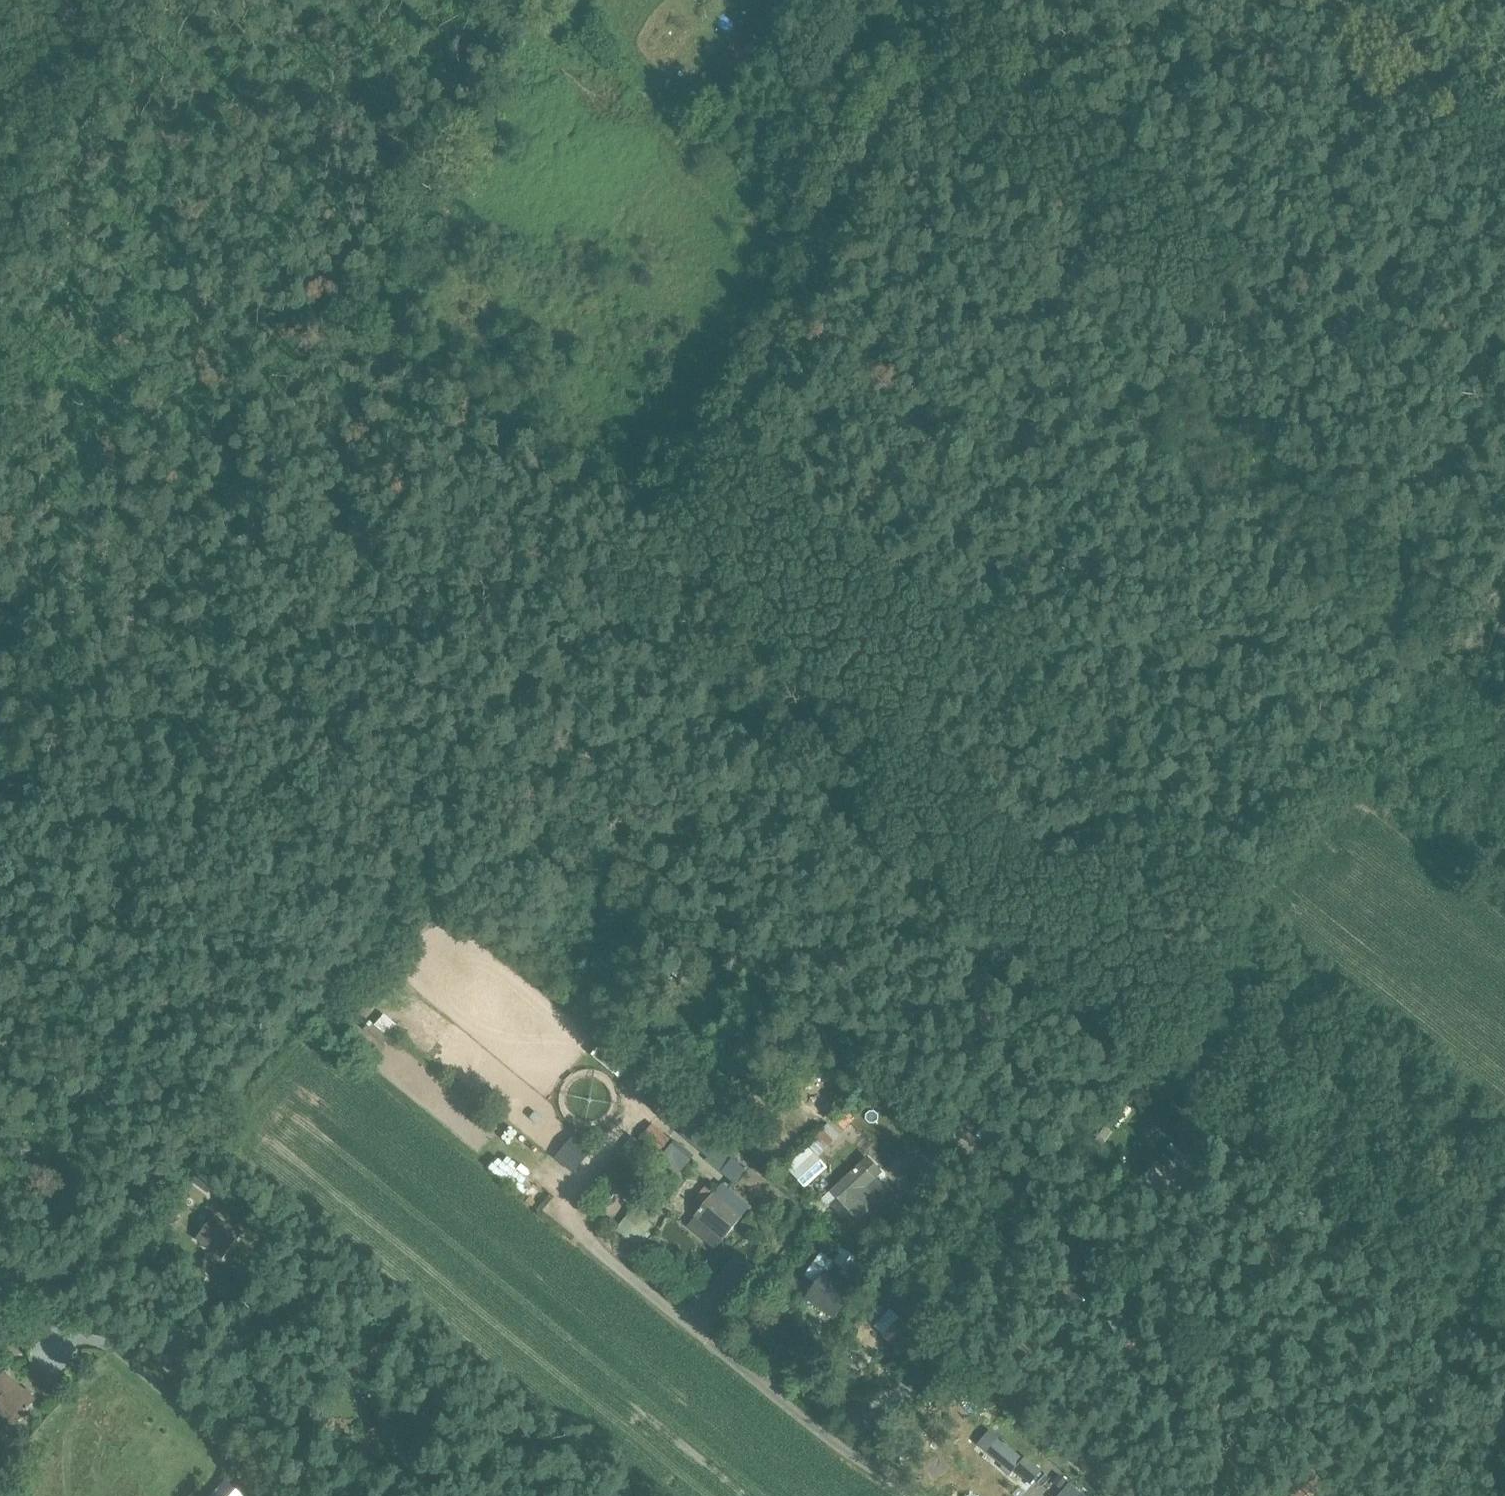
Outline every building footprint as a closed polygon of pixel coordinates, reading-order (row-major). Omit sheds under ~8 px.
[(384,1015),(360,1040),(377,1055),(399,1028),(384,1015)] [(745,1171),(732,1161),(735,1158),(718,1143),(720,1141),(658,1090),(645,1106),(707,1159),(706,1160),(734,1184),(745,1171)] [(881,1109),(866,1107),(864,1121),(879,1122),(881,1109)] [(652,1125),(638,1141),(656,1155),(670,1140),(652,1125)] [(804,1190),(827,1169),(818,1158),(834,1141),(822,1130),(806,1146),(808,1148),(801,1156),(805,1160),(790,1173),(804,1190)] [(613,1132),(596,1153),(604,1160),(621,1139),(613,1132)] [(576,1133),(554,1159),(572,1174),(594,1149),(576,1133)] [(633,1137),(606,1169),(608,1171),(602,1178),(612,1186),(617,1179),(628,1188),(655,1157),(633,1137)] [(675,1141),(660,1159),(680,1175),(694,1157),(675,1141)] [(1171,1199),(1198,1166),(1172,1146),(1146,1179),(1171,1199)] [(531,1172),(494,1147),(484,1161),(522,1186),(531,1172)] [(867,1160),(822,1203),(847,1230),(887,1192),(874,1179),(880,1173),(867,1160)] [(705,1188),(694,1201),(702,1208),(693,1218),(694,1219),(688,1227),(717,1249),(749,1209),(721,1185),(713,1195),(705,1188)] [(635,1205),(615,1232),(637,1248),(658,1222),(635,1205)] [(215,1215),(197,1240),(222,1260),(240,1234),(215,1215)] [(838,1249),(827,1231),(824,1233),(819,1225),(811,1230),(816,1238),(826,1257),(838,1249)] [(850,1276),(860,1263),(843,1250),(833,1263),(850,1276)] [(804,1300),(835,1321),(855,1292),(827,1273),(834,1263),(821,1253),(804,1277),(815,1286),(804,1300)] [(693,1275),(696,1260),(681,1257),(678,1272),(693,1275)] [(884,1337),(883,1338),(913,1365),(931,1346),(913,1329),(915,1326),(907,1319),(904,1322),(889,1310),(873,1328),(884,1337)] [(20,1324),(32,1346),(53,1335),(41,1313),(20,1324)] [(3,1372),(0,1377),(0,1420),(12,1430),(37,1400),(3,1372)] [(402,1407),(396,1391),(385,1394),(391,1411),(402,1407)] [(420,1418),(410,1427),(418,1436),(429,1426),(420,1418)] [(982,1460),(1005,1480),(1022,1460),(1007,1447),(1006,1446),(1007,1445),(1005,1443),(1004,1444),(1003,1444),(998,1440),(982,1460)] [(1037,1484),(1050,1495),(1055,1495),(1070,1480),(1054,1465),(1037,1484)] [(1300,1495),(1318,1495),(1323,1492),(1306,1472),(1291,1486),(1300,1495)] [(1060,1495),(1085,1495),(1071,1484),(1060,1495)] [(216,1495),(238,1495),(226,1485),(216,1495)]
